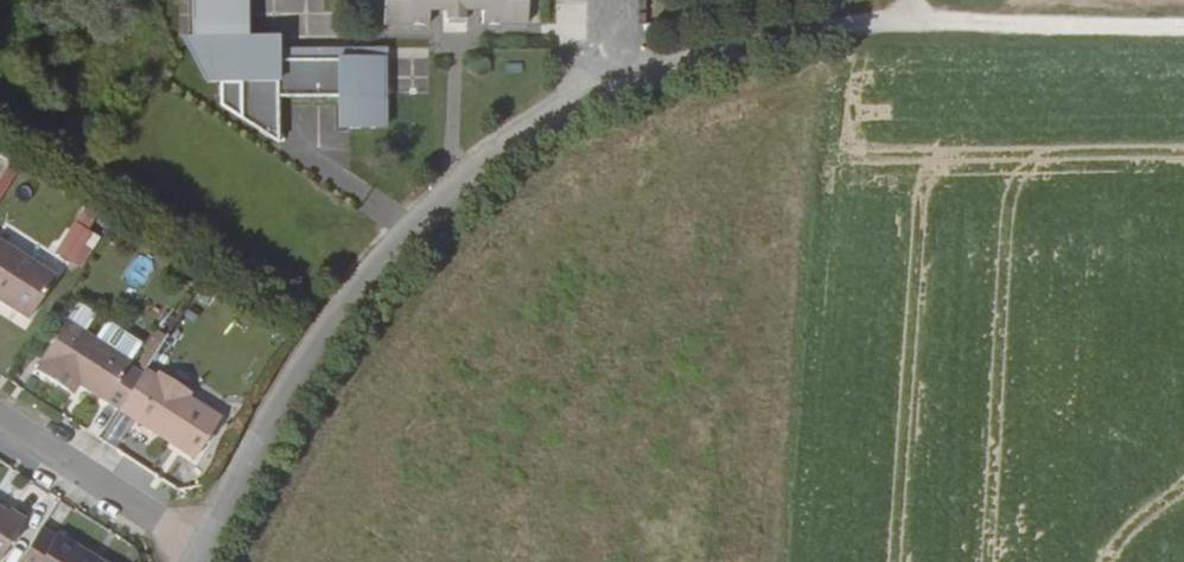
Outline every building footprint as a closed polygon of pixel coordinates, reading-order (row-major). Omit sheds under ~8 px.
[(338,60),(277,61),(277,51),(276,37),(249,37),(249,0),(192,0),(193,38),(193,57),(207,84),(238,84),(238,121),(278,145),(278,99),(339,98),(339,100),(339,126),(384,125),(383,99),(383,86),(376,86),(376,70),(383,69),(383,57),(338,58),(338,60)] [(407,1),(383,1),(383,25),(428,24),(428,11),(445,11),(465,10),(481,10),(482,25),(526,24),(526,0),(407,0),(407,1)] [(445,11),(445,20),(465,20),(465,10),(445,11)] [(193,57),(193,38),(184,38),(193,57)] [(277,51),(277,61),(338,60),(338,58),(383,57),(385,57),(384,49),(277,51)] [(418,173),(420,64),(394,64),(392,172),(418,173)] [(56,252),(84,268),(103,236),(75,219),(56,252)] [(28,318),(55,277),(0,241),(0,301),(28,318)] [(136,371),(127,366),(129,363),(94,340),(64,321),(40,359),(42,361),(35,371),(66,390),(73,380),(78,384),(117,410),(140,374),(136,371)] [(94,340),(129,363),(140,346),(105,323),(94,340)] [(136,371),(140,374),(160,343),(153,339),(137,363),(140,365),(136,371)] [(159,372),(156,377),(143,369),(117,410),(193,459),(219,419),(187,397),(177,391),(181,386),(159,372)] [(66,390),(72,394),(78,384),(73,380),(66,390)] [(181,386),(177,391),(187,397),(190,393),(181,386)] [(0,509),(0,557),(25,519),(9,508),(6,513),(0,509)] [(19,561),(100,561),(55,535),(53,539),(39,530),(19,561)]
